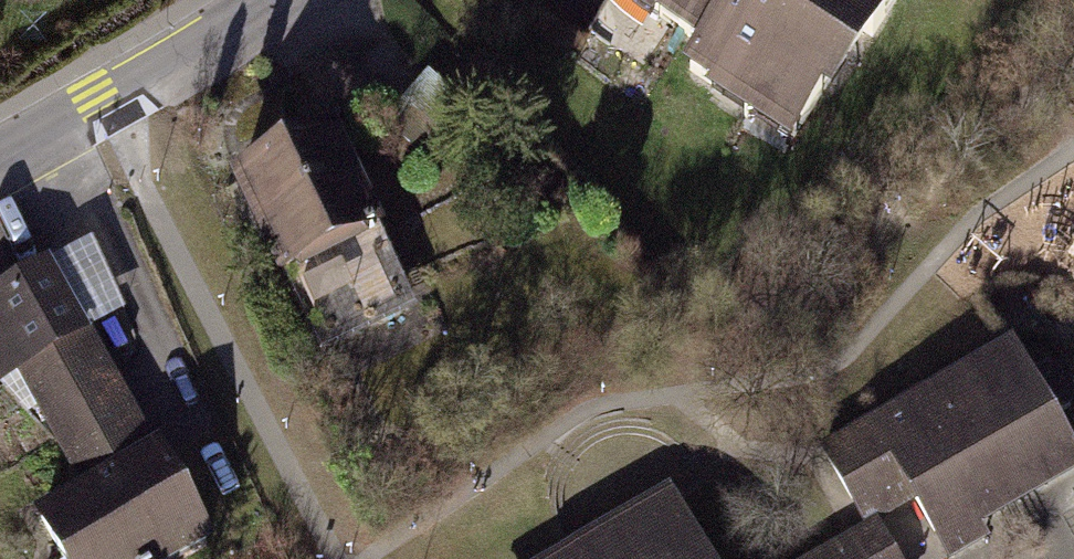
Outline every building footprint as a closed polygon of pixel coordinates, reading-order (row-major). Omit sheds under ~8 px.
[(670,23),(662,36),(711,68),(697,89),(719,103),(729,89),(807,142),(879,34),(890,41),(915,3),(910,0),(635,0),(670,23)] [(491,123),(430,77),(385,137),(446,182),(491,123)] [(336,145),(244,189),(326,361),(418,317),(336,145)] [(108,382),(49,275),(0,301),(0,377),(4,384),(28,371),(51,413),(108,382)] [(830,453),(862,507),(890,491),(892,470),(904,463),(953,549),(1073,479),(1073,455),(1058,426),(1073,417),(1073,386),(1067,376),(1051,374),(1033,384),(1013,349),(830,453)] [(51,413),(97,497),(51,521),(71,558),(197,558),(210,552),(160,461),(153,465),(108,382),(51,413)] [(680,503),(575,558),(710,558),(680,503)] [(946,558),(925,506),(893,519),(910,558),(945,558),(946,558)] [(832,558),(895,558),(880,532),(832,558)]
